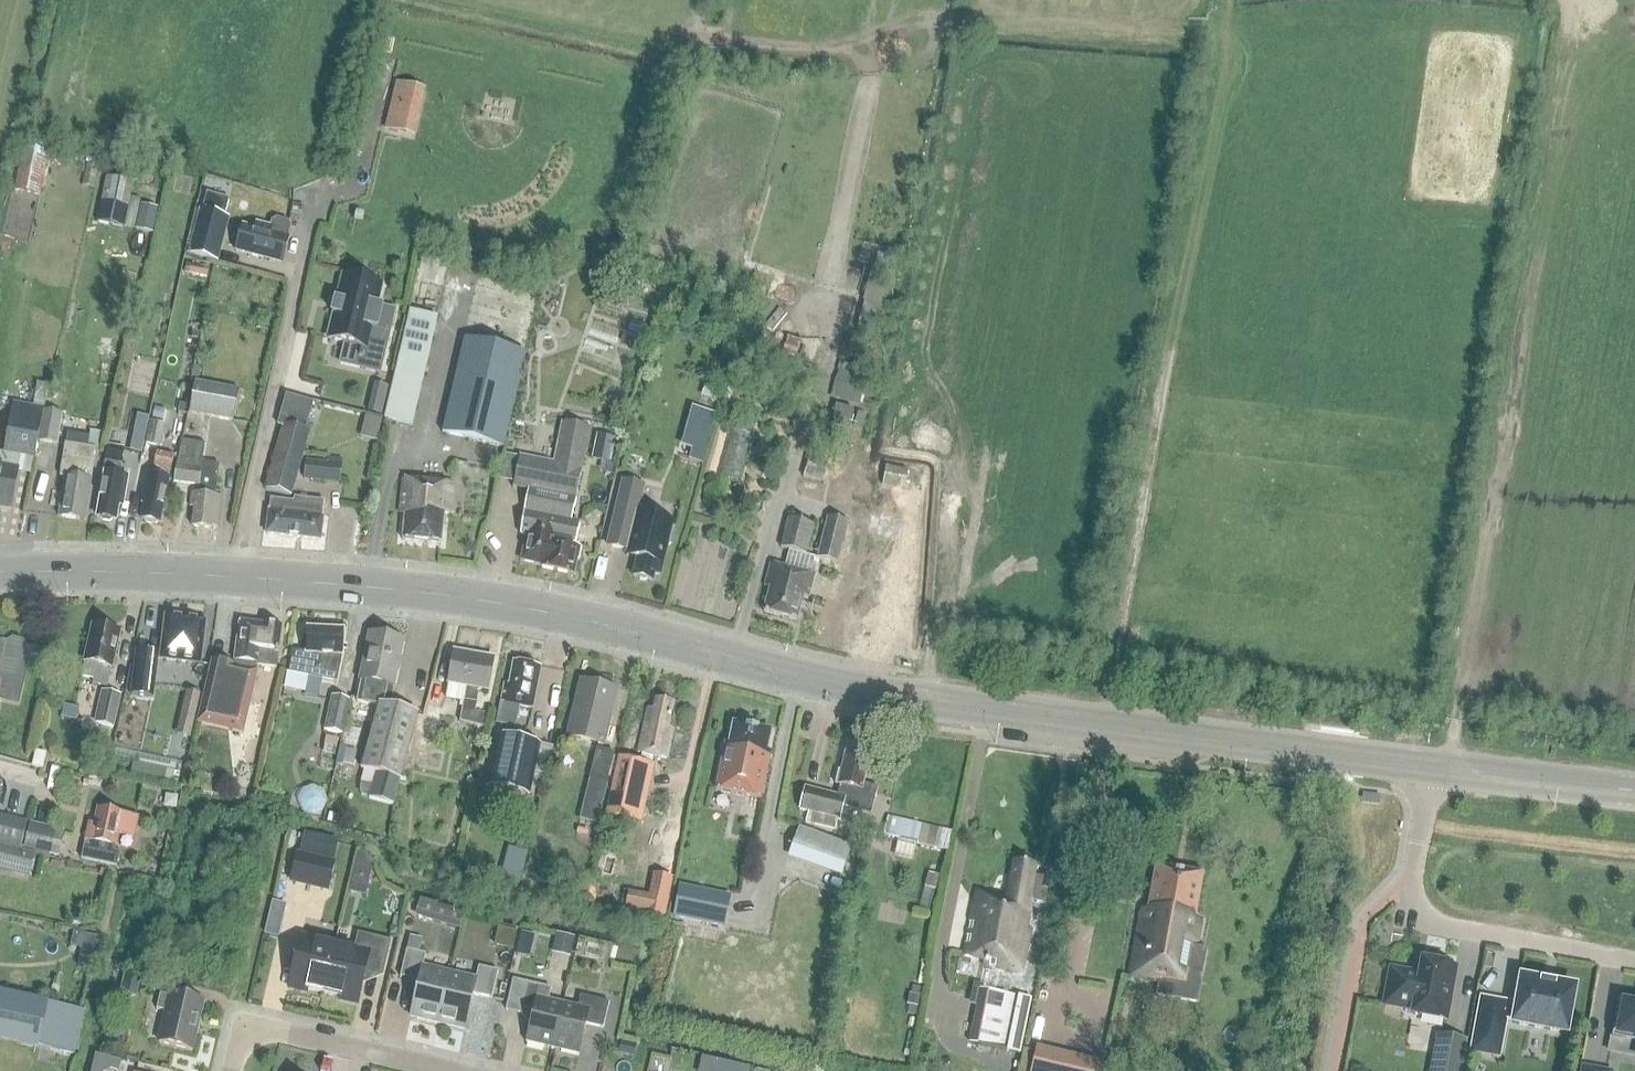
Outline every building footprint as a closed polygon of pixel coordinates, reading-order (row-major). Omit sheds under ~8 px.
[(8,190),(39,196),(47,152),(17,146),(8,190)] [(85,165),(81,184),(91,187),(96,167),(85,165)] [(95,222),(123,228),(133,183),(105,177),(95,222)] [(200,211),(189,253),(214,260),(226,218),(223,217),(228,200),(205,194),(200,211)] [(288,239),(286,239),(290,225),(287,220),(275,217),(269,220),(268,226),(256,223),(255,228),(242,225),(236,250),(263,258),(264,256),(282,260),(288,239)] [(186,263),(184,272),(206,277),(208,268),(186,263)] [(433,271),(431,287),(462,290),(463,275),(433,271)] [(333,314),(328,339),(344,343),(339,363),(359,368),(379,373),(394,310),(375,305),(380,285),(342,276),(336,301),(334,300),(331,313),(333,314)] [(437,317),(409,311),(393,378),(421,384),(437,317)] [(781,354),(793,358),(800,336),(788,332),(781,354)] [(442,432),(503,446),(525,353),(464,339),(442,432)] [(866,380),(850,375),(853,364),(841,360),(829,398),(858,406),(866,380)] [(188,413),(232,421),(238,390),(194,382),(188,413)] [(154,394),(152,405),(162,407),(164,396),(154,394)] [(282,426),(264,489),(290,496),(311,425),(306,424),(311,404),(286,396),(277,425),(282,426)] [(12,403),(4,450),(34,456),(43,408),(32,406),(12,403)] [(679,446),(688,447),(686,458),(706,462),(715,410),(686,405),(679,446)] [(159,447),(166,409),(152,406),(144,444),(159,447)] [(38,442),(55,444),(60,412),(43,409),(38,442)] [(376,438),(380,418),(362,416),(359,435),(376,438)] [(512,487),(529,491),(524,511),(520,535),(525,536),(524,537),(525,537),(521,560),(541,564),(540,567),(572,574),(576,559),(577,559),(580,547),(573,546),(578,523),(570,521),(590,428),(562,422),(553,463),(519,456),(512,487)] [(718,479),(737,484),(750,433),(732,428),(718,479)] [(591,458),(609,462),(614,437),(596,433),(591,458)] [(219,496),(220,491),(214,490),(218,463),(201,461),(204,442),(181,439),(176,466),(175,466),(173,481),(200,485),(198,494),(191,493),(190,506),(194,507),(191,526),(210,528),(211,526),(216,527),(220,496),(219,496)] [(89,480),(94,449),(64,444),(60,476),(61,477),(61,476),(65,477),(59,516),(84,519),(90,480),(89,480)] [(124,491),(127,476),(119,475),(124,449),(107,446),(102,472),(104,473),(96,516),(100,517),(102,520),(108,521),(111,519),(115,519),(120,491),(124,491)] [(168,480),(173,456),(156,453),(151,476),(146,475),(143,490),(146,490),(140,518),(142,518),(144,522),(154,524),(157,522),(159,522),(168,480)] [(304,478),(338,482),(341,459),(328,457),(327,463),(306,461),(304,478)] [(10,508),(17,471),(17,467),(0,464),(0,506),(10,508)] [(449,513),(452,483),(402,479),(399,513),(404,514),(402,540),(440,544),(443,512),(449,513)] [(627,550),(627,548),(632,549),(636,557),(632,575),(637,576),(639,579),(644,580),(646,579),(652,580),(654,573),(659,574),(666,546),(671,544),(674,528),(660,525),(661,520),(663,521),(663,519),(637,513),(644,486),(622,480),(614,515),(615,515),(607,544),(607,545),(627,550)] [(269,502),(266,533),(319,540),(324,501),(293,497),(293,501),(282,500),(270,498),(269,502)] [(817,557),(837,562),(847,521),(827,517),(817,557)] [(780,548),(805,554),(813,524),(788,518),(780,548)] [(862,618),(858,636),(885,643),(890,625),(893,626),(903,588),(883,583),(888,566),(873,562),(869,580),(869,579),(859,617),(862,618)] [(808,597),(814,574),(770,563),(764,586),(769,587),(763,611),(796,620),(802,596),(808,597)] [(199,663),(205,621),(166,616),(160,658),(199,663)] [(274,667),(280,629),(239,623),(233,666),(211,663),(197,725),(244,733),(258,665),(274,667)] [(111,667),(120,632),(107,630),(106,626),(97,624),(94,626),(91,625),(82,661),(85,661),(81,677),(92,679),(91,684),(105,687),(110,667),(111,667)] [(317,678),(336,682),(341,656),(343,631),(306,628),(305,651),(292,650),(292,649),(290,649),(286,672),(305,676),(303,685),(315,688),(317,678)] [(0,634),(0,724),(8,726),(13,703),(18,704),(28,665),(25,665),(30,644),(14,640),(15,638),(0,634)] [(355,701),(376,706),(387,709),(388,707),(402,642),(367,634),(357,681),(359,682),(355,701)] [(135,651),(130,694),(152,697),(157,653),(135,651)] [(454,651),(448,684),(467,687),(464,700),(476,702),(478,689),(487,691),(493,658),(454,651)] [(532,707),(539,666),(513,661),(509,684),(505,684),(498,722),(514,724),(517,705),(532,707)] [(565,737),(601,746),(615,690),(578,681),(565,737)] [(96,723),(111,727),(119,695),(104,691),(96,723)] [(186,691),(181,713),(194,716),(199,694),(186,691)] [(332,696),(325,731),(342,734),(349,700),(332,696)] [(647,707),(637,752),(642,753),(643,754),(652,755),(652,756),(653,756),(666,759),(673,728),(667,727),(672,703),(655,699),(653,708),(647,707)] [(463,700),(459,721),(475,724),(473,734),(483,736),(489,713),(475,710),(476,702),(464,700),(463,700)] [(59,716),(75,720),(78,708),(62,704),(59,716)] [(422,730),(432,733),(439,707),(428,704),(422,730)] [(387,709),(376,706),(355,779),(371,784),(368,799),(389,805),(414,713),(388,707),(387,709)] [(714,790),(761,800),(770,752),(767,752),(771,731),(731,723),(727,742),(723,742),(714,790)] [(486,787),(528,796),(540,744),(497,734),(486,787)] [(834,832),(837,819),(839,819),(842,808),(870,814),(876,787),(862,784),(870,749),(847,743),(840,771),(838,771),(835,783),(843,785),(840,797),(804,788),(799,809),(808,812),(805,824),(834,832)] [(354,765),(356,750),(340,748),(338,763),(354,765)] [(588,780),(578,819),(595,823),(605,782),(606,783),(613,752),(595,748),(595,750),(593,749),(586,779),(588,780)] [(39,768),(42,769),(45,754),(35,751),(31,766),(39,768)] [(620,756),(609,807),(640,814),(653,756),(652,756),(652,755),(651,755),(643,754),(643,753),(642,753),(641,761),(620,756)] [(80,858),(116,866),(119,852),(114,850),(115,845),(118,832),(129,835),(134,815),(120,812),(99,807),(95,823),(88,822),(85,839),(89,840),(88,845),(83,844),(80,858)] [(18,847),(25,823),(0,817),(0,842),(18,847)] [(886,818),(882,835),(899,839),(903,839),(918,843),(947,849),(951,832),(886,818)] [(22,847),(58,857),(63,835),(29,826),(22,847)] [(810,833),(803,853),(843,868),(851,847),(810,833)] [(17,866),(16,872),(28,876),(34,854),(0,846),(0,862),(17,866)] [(291,881),(327,889),(333,864),(297,855),(291,881)] [(364,856),(357,855),(353,874),(369,878),(371,870),(364,856)] [(1046,904),(1051,876),(1041,874),(1038,889),(1030,887),(1034,864),(1013,860),(1006,896),(976,890),(963,956),(984,960),(982,966),(1020,974),(1029,929),(1025,928),(1030,900),(1046,904)] [(1142,907),(1129,977),(1158,982),(1169,984),(1170,981),(1189,984),(1191,972),(1201,973),(1206,949),(1195,947),(1201,917),(1194,916),(1201,875),(1156,866),(1148,908),(1142,907)] [(679,885),(673,916),(723,926),(726,910),(696,904),(699,889),(679,885)] [(416,915),(437,921),(441,908),(419,901),(416,915)] [(334,944),(323,993),(338,997),(338,999),(357,1004),(364,971),(381,975),(389,942),(358,934),(354,949),(334,944)] [(574,939),(557,935),(553,951),(570,955),(574,939)] [(307,990),(323,993),(334,944),(300,936),(288,988),(306,992),(307,990)] [(92,964),(92,941),(78,941),(77,963),(92,964)] [(410,1016),(437,1022),(448,973),(422,967),(425,954),(406,949),(399,977),(418,981),(410,1016)] [(1445,1020),(1455,967),(1422,961),(1420,975),(1390,969),(1384,1004),(1413,1009),(1412,1014),(1445,1020)] [(448,973),(437,1022),(464,1029),(472,994),(491,998),(497,971),(478,967),(475,979),(448,973)] [(118,993),(135,997),(141,975),(124,970),(118,993)] [(512,980),(505,1012),(518,1015),(518,1013),(519,1009),(532,1012),(531,1016),(529,1026),(525,1043),(543,1047),(543,1044),(551,1046),(550,1049),(551,1049),(561,1006),(546,1003),(550,989),(512,980)] [(1471,1051),(1497,1056),(1504,1020),(1513,1021),(1512,1023),(1564,1033),(1572,989),(1553,986),(1554,984),(1551,984),(1551,985),(1542,983),(1542,982),(1539,982),(1539,983),(1520,980),(1515,1008),(1506,1007),(1507,1004),(1481,999),(1471,1051)] [(968,1004),(976,1005),(968,1043),(1019,1053),(1030,999),(983,989),(984,984),(972,982),(968,1004)] [(72,1054),(82,1009),(0,991),(0,1039),(72,1054)] [(158,1042),(190,1049),(201,1001),(169,994),(169,996),(159,994),(156,1009),(165,1011),(158,1042)] [(561,1006),(551,1049),(552,1049),(553,1046),(560,1048),(560,1051),(578,1055),(585,1024),(602,1028),(608,1002),(579,996),(576,1009),(561,1006)] [(1618,997),(1610,1039),(1634,1043),(1634,1001),(1618,997)] [(1466,1039),(1462,1038),(1434,1033),(1428,1070),(1461,1070),(1466,1039)] [(1031,1070),(1082,1070),(1084,1063),(1036,1052),(1031,1070)] [(106,1057),(95,1054),(92,1065),(97,1066),(105,1062),(106,1057)]
